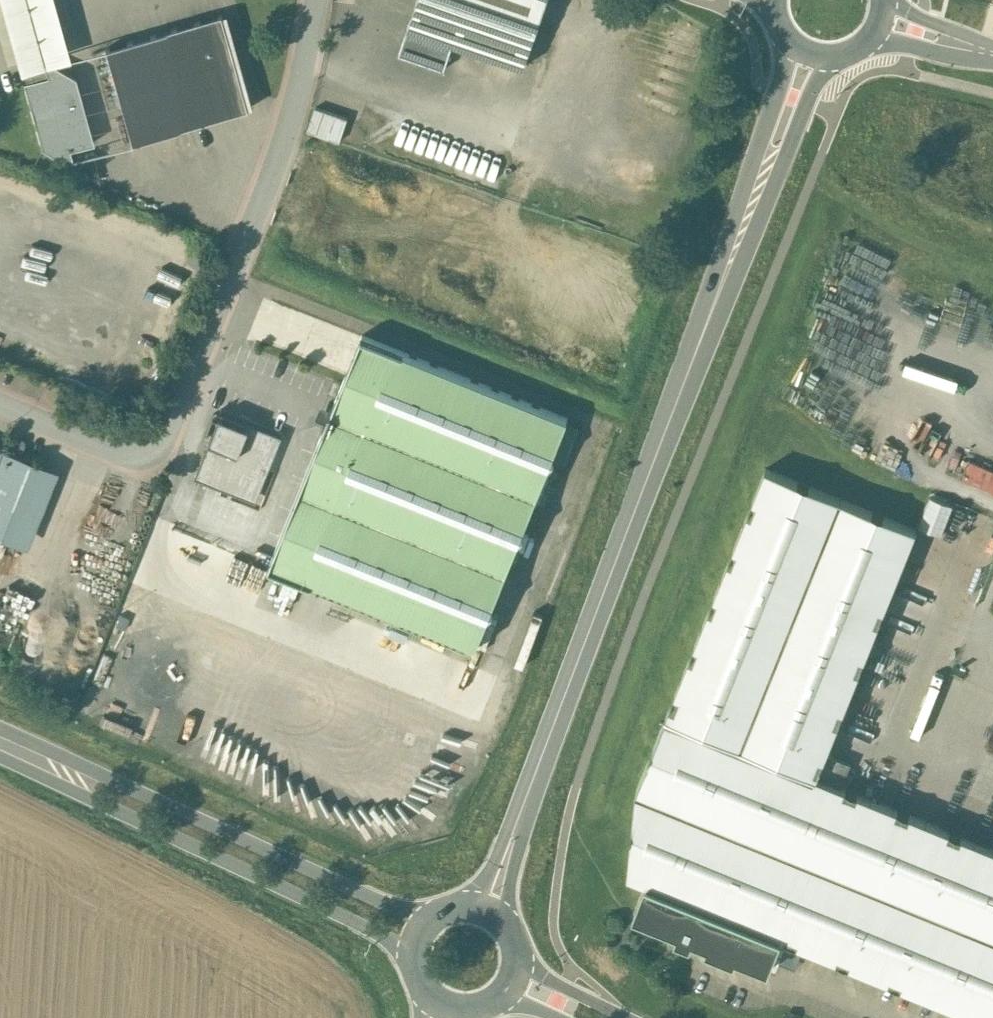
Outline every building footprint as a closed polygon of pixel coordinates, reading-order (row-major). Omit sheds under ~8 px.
[(11,39),(20,70),(51,61),(69,56),(60,25),(53,0),(0,0),(11,39)] [(408,25),(454,41),(524,65),(546,0),(417,0),(408,25)] [(223,13),(104,46),(130,140),(249,107),(223,13)] [(454,41),(408,25),(399,53),(444,68),(454,41)] [(74,74),(51,61),(44,63),(47,73),(23,80),(41,146),(64,159),(72,157),(69,146),(93,140),(74,74)] [(359,120),(316,105),(308,128),(351,143),(359,120)] [(87,176),(103,168),(95,150),(78,158),(87,176)] [(568,416),(362,334),(344,377),(332,407),(330,408),(331,411),(327,420),(324,421),(326,424),(269,563),(475,646),(568,416)] [(279,439),(281,432),(218,408),(206,437),(211,439),(197,474),(224,484),(222,488),(259,503),(283,441),(279,439)] [(0,447),(0,535),(15,541),(45,466),(0,447)] [(636,791),(627,874),(647,882),(780,936),(984,1017),(992,1017),(992,847),(841,785),(816,776),(826,752),(916,529),(766,468),(636,791)] [(850,762),(826,752),(816,776),(841,785),(850,762)] [(780,936),(647,882),(634,913),(679,931),(679,934),(681,937),(683,939),(686,940),(689,939),(692,936),(708,943),(706,947),(735,958),(736,954),(768,967),(780,936)]
